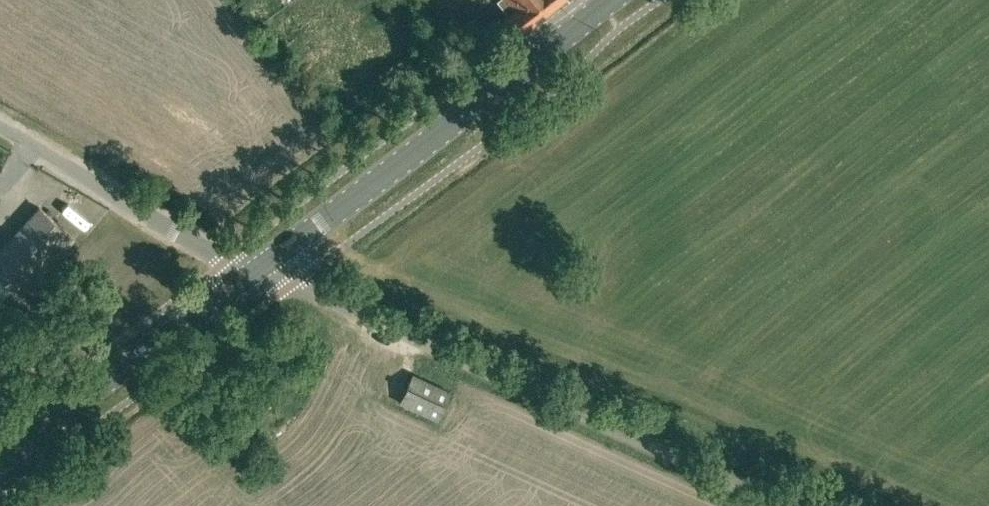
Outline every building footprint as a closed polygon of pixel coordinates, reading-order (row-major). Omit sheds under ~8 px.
[(509,12),(504,17),(518,34),(561,0),(499,0),(509,12)] [(40,206),(0,249),(0,274),(21,294),(73,238),(40,206)] [(297,335),(293,340),(300,347),(305,342),(297,335)] [(450,391),(414,374),(401,401),(437,418),(450,391)]
